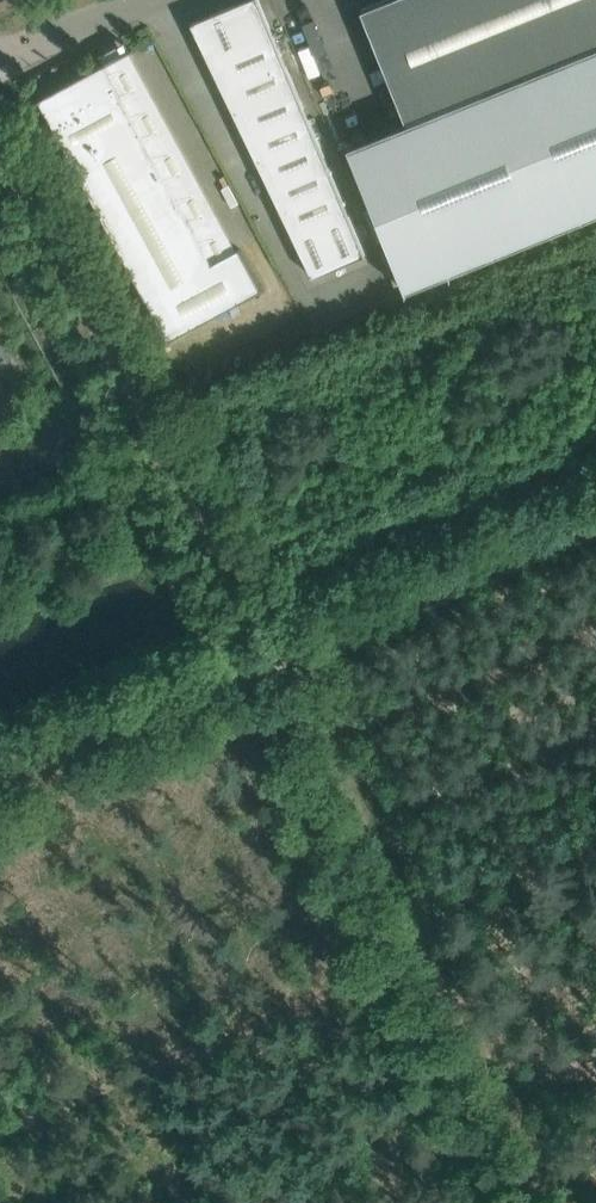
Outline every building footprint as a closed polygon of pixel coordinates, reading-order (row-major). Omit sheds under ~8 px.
[(260,0),(245,0),(191,22),(313,276),(366,254),(260,0)] [(361,9),(406,119),(595,42),(595,0),(382,0),(361,9)] [(349,142),(403,275),(595,197),(595,42),(406,119),(349,142)] [(212,262),(104,62),(39,98),(169,338),(262,288),(240,247),(212,262)]
